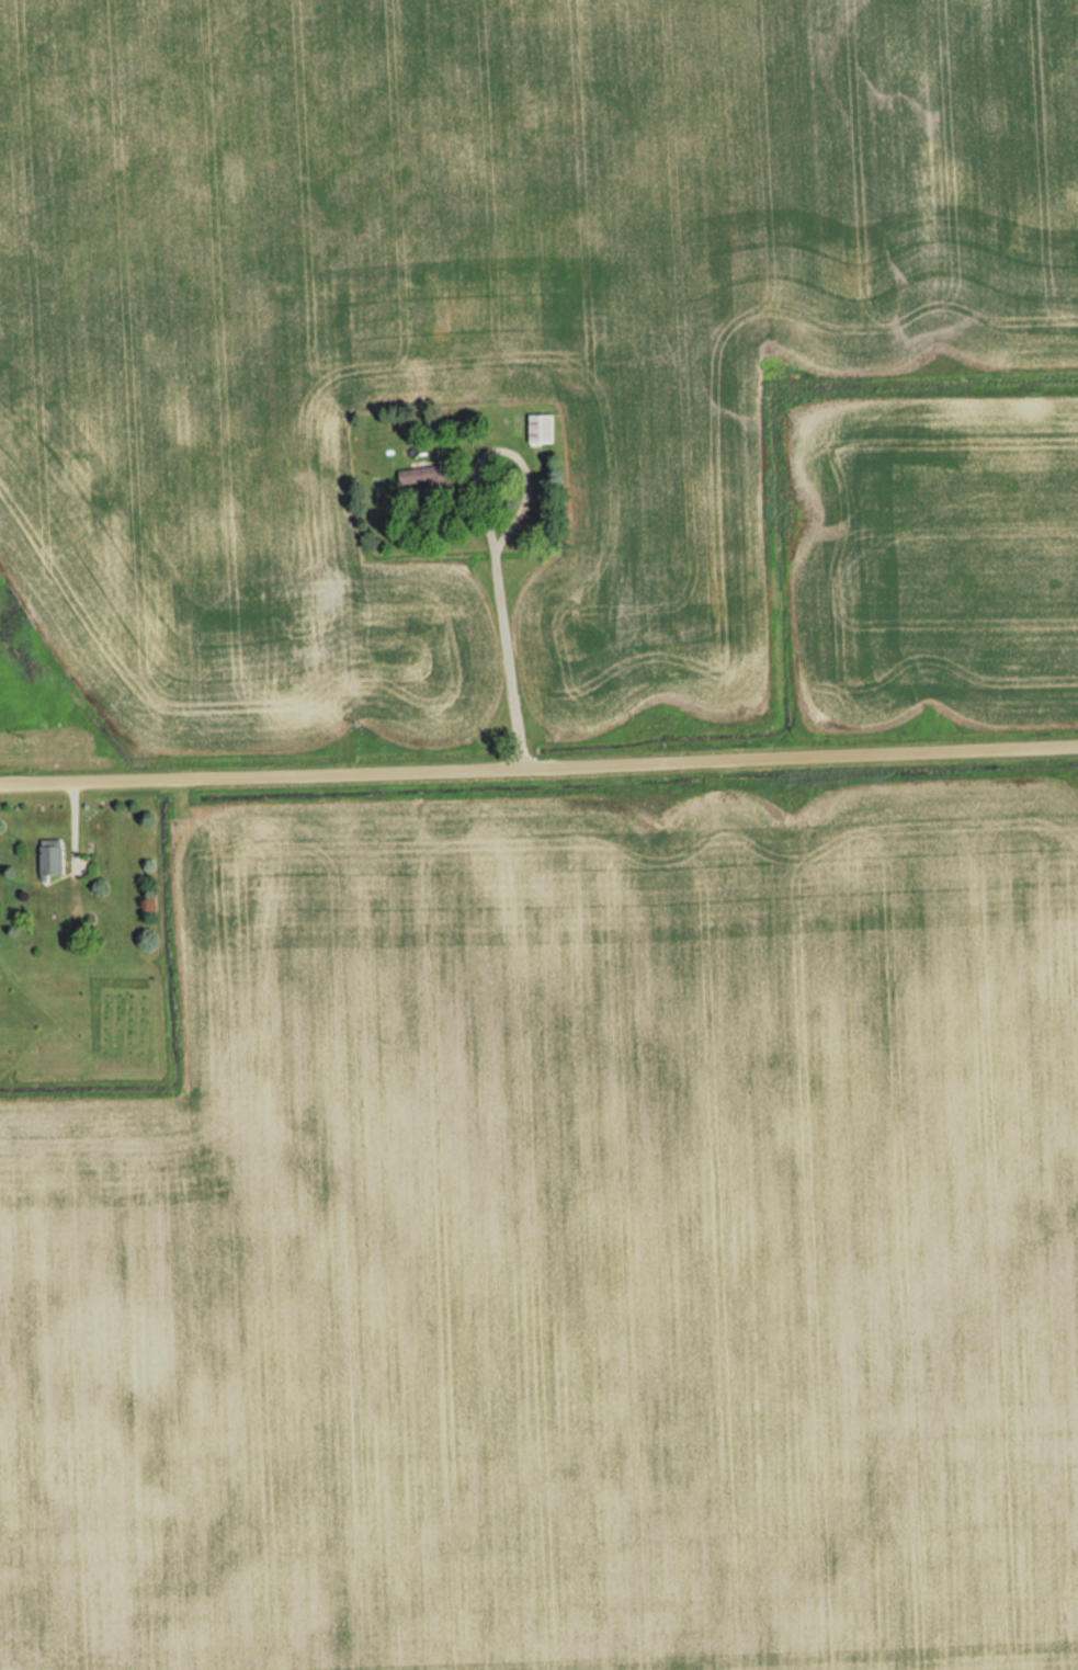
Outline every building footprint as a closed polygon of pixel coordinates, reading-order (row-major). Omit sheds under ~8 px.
[(556,414),(532,414),(532,445),(556,445),(556,414)] [(402,471),(404,490),(455,484),(453,465),(402,471)] [(67,878),(67,839),(44,839),(44,878),(67,878)]
